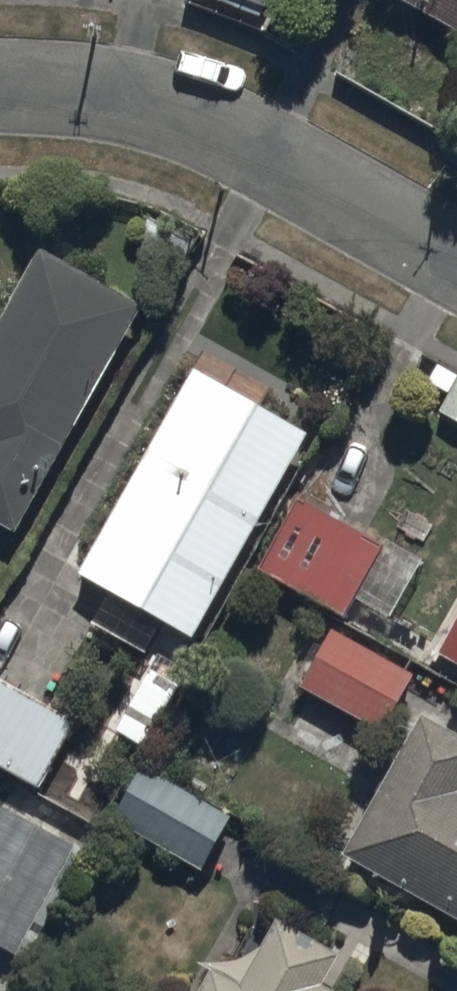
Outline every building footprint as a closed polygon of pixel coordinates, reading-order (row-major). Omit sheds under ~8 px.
[(270,0),(192,0),(192,1),(261,25),(270,0)] [(386,15),(456,54),(456,0),(394,0),(386,15)] [(144,298),(39,240),(0,311),(0,518),(18,527),(144,298)] [(193,626),(303,423),(190,361),(80,564),(193,626)] [(303,488),(260,562),(344,611),(355,592),(391,613),(426,554),(390,533),(387,537),(303,488)] [(440,643),(456,652),(456,613),(440,643)] [(335,621),(301,679),(381,727),(416,669),(335,621)] [(0,670),(0,789),(26,804),(78,716),(0,670)] [(420,703),(341,845),(456,909),(456,724),(420,703)] [(143,757),(111,812),(201,865),(234,810),(143,757)] [(20,951),(77,839),(0,799),(0,940),(20,951)] [(326,975),(342,946),(276,909),(270,921),(236,902),(186,990),(354,990),(326,975)]
